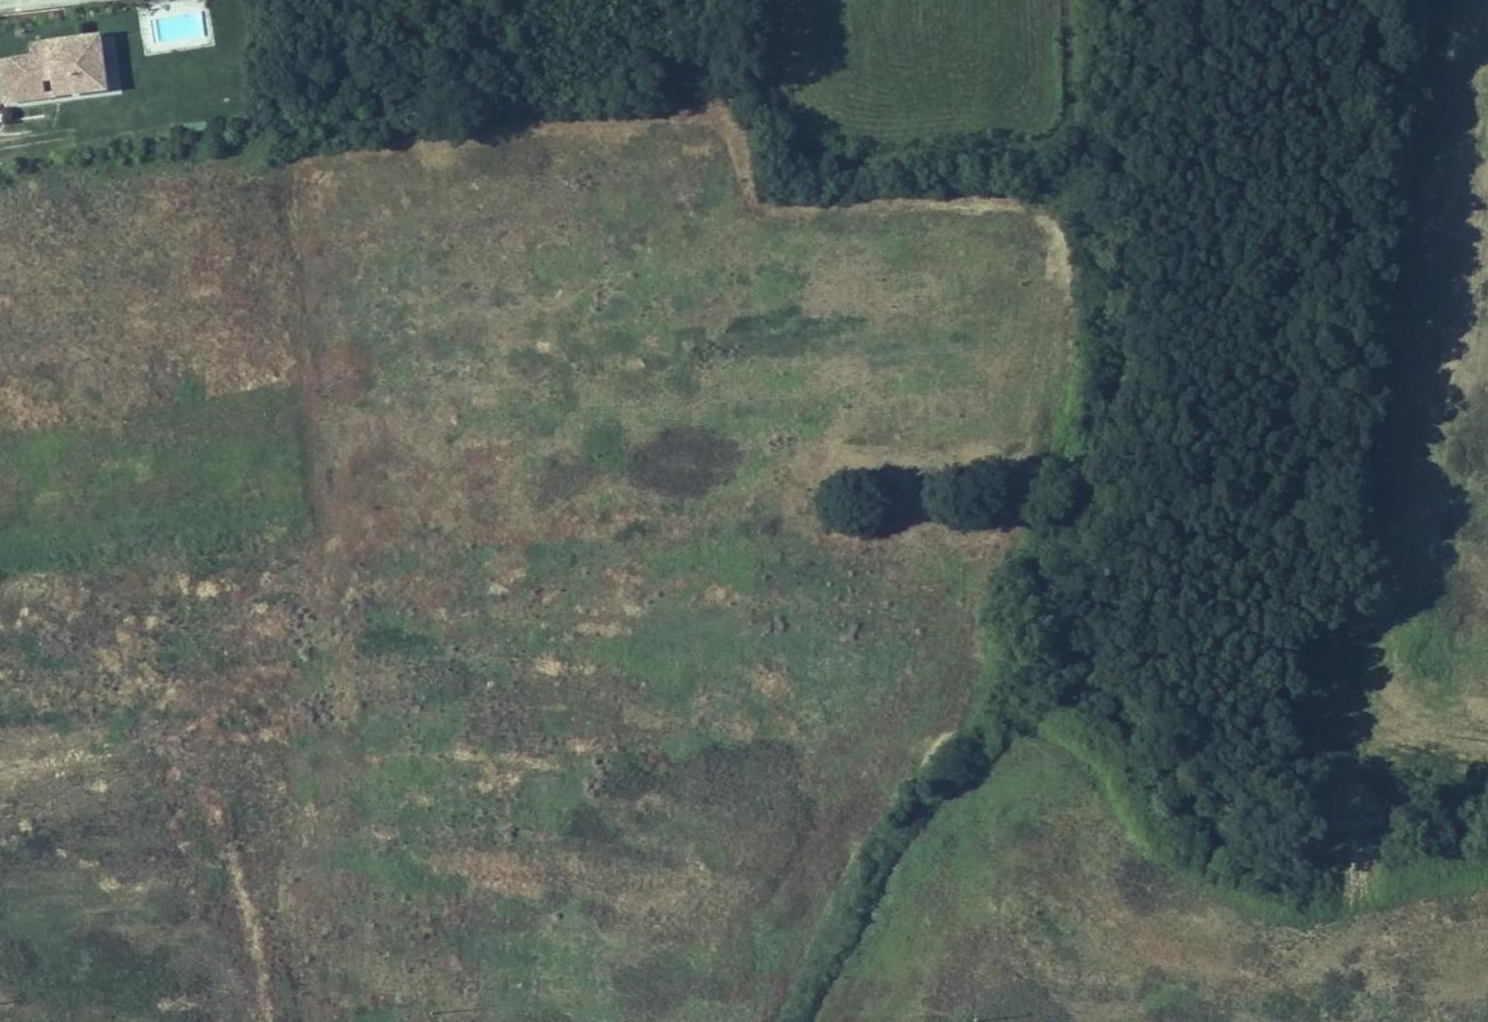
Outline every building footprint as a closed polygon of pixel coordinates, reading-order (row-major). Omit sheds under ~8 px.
[(43,58),(9,62),(13,101),(51,97),(50,87),(77,83),(78,94),(113,89),(108,52),(94,54),(92,39),(42,45),(43,58)]
